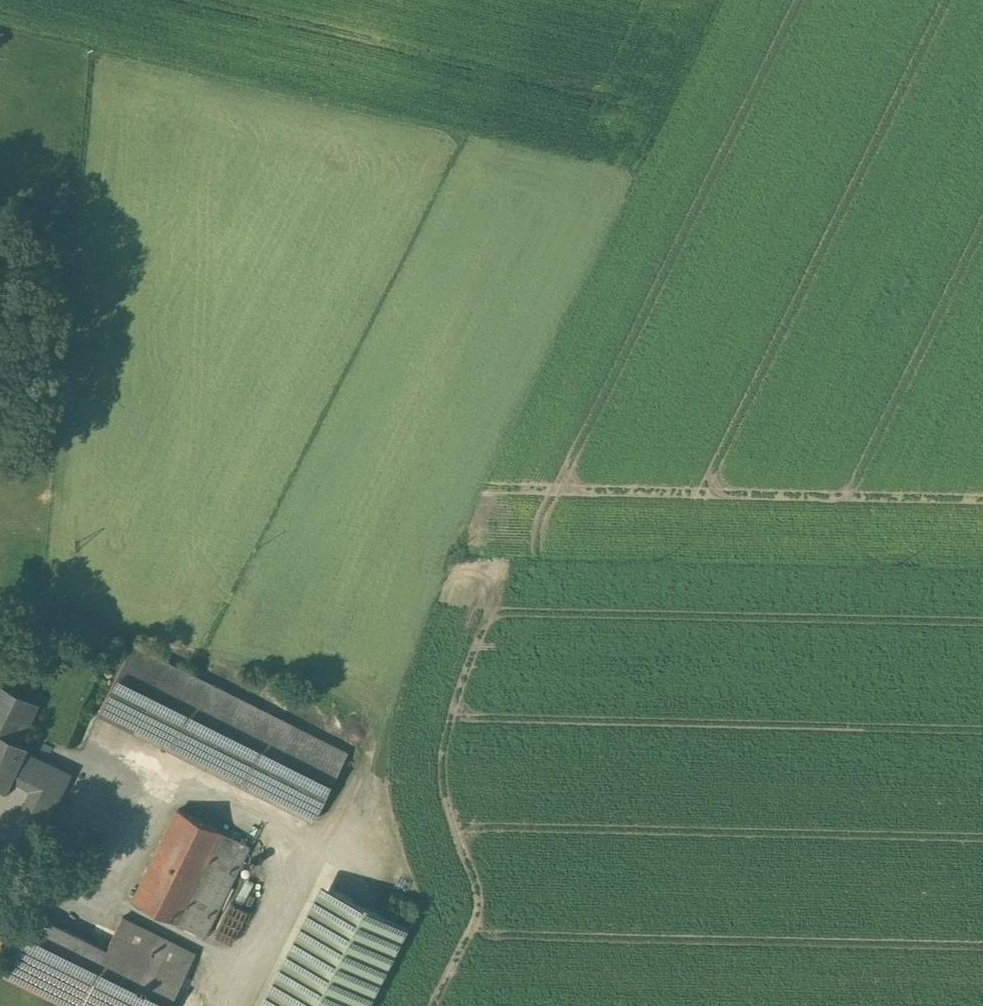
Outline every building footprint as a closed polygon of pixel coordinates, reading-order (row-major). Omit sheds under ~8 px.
[(347,752),(131,644),(99,706),(135,730),(313,820),(347,752)] [(18,742),(36,705),(0,688),(0,733),(18,742)] [(15,770),(24,751),(27,747),(18,742),(0,733),(0,784),(5,786),(15,770)] [(46,762),(24,751),(15,770),(35,780),(27,798),(102,835),(127,783),(54,747),(46,762)] [(204,933),(250,845),(178,810),(132,900),(175,920),(176,919),(204,933)] [(30,851),(46,820),(25,811),(10,842),(30,851)] [(337,887),(276,1005),(366,1005),(406,925),(337,887)] [(0,908),(0,923),(4,924),(9,911),(0,908)] [(122,916),(106,948),(38,914),(8,970),(78,1005),(168,1005),(197,953),(122,916)]
